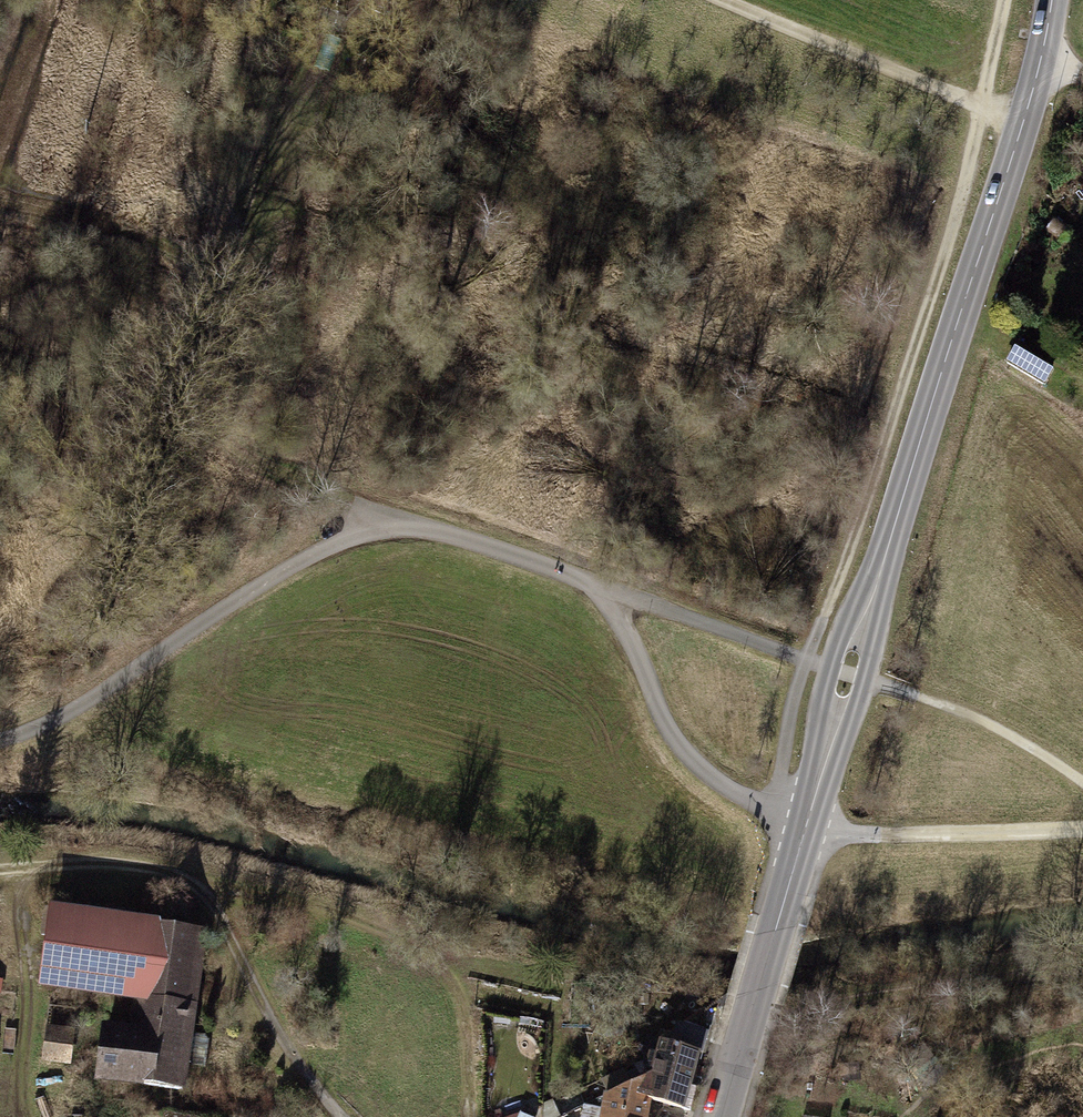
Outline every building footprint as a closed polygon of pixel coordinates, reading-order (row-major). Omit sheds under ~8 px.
[(206,924),(45,906),(35,991),(132,1002),(129,1030),(97,1026),(91,1087),(187,1098),(206,924)] [(75,1022),(44,1019),(39,1063),(71,1066),(75,1022)] [(601,1096),(597,1116),(649,1116),(651,1105),(684,1114),(699,1053),(658,1045),(649,1079),(601,1096)]
